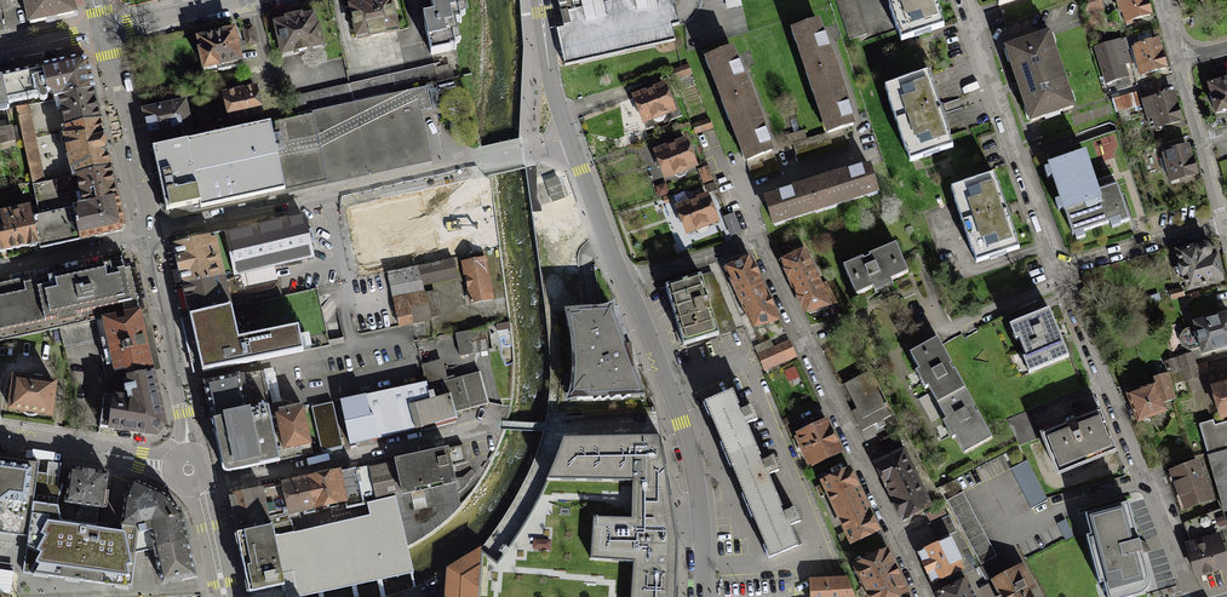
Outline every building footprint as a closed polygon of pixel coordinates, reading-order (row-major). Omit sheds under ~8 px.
[(17,29),(71,17),(67,0),(10,0),(17,29)] [(342,2),(349,37),(403,26),(398,0),(353,0),(342,2)] [(431,10),(417,14),(426,51),(451,45),(450,40),(457,39),(452,19),(463,17),(459,0),(428,0),(431,10)] [(564,25),(555,27),(562,62),(675,39),(673,27),(680,26),(675,0),(559,0),(564,25)] [(854,0),(837,0),(850,40),(865,35),(854,0)] [(936,0),(888,0),(904,42),(946,26),(936,0)] [(1099,0),(1082,0),(1088,20),(1104,15),(1099,0)] [(1149,0),(1119,0),(1127,26),(1154,18),(1149,0)] [(314,13),(271,22),(279,58),(322,49),(314,13)] [(838,70),(821,19),(790,29),(808,80),(838,70)] [(232,25),(193,34),(200,67),(239,59),(232,25)] [(1130,49),(1153,42),(1149,30),(1119,39),(1123,51),(1130,49)] [(1048,32),(1003,47),(1029,123),(1074,108),(1048,32)] [(1132,79),(1123,51),(1119,39),(1096,47),(1109,87),(1132,79)] [(1170,73),(1159,40),(1153,42),(1130,49),(1141,83),(1170,73)] [(752,95),(733,46),(704,57),(723,106),(752,95)] [(100,119),(88,65),(79,57),(36,66),(41,92),(12,99),(20,136),(100,119)] [(688,74),(685,65),(668,72),(671,80),(688,74)] [(36,66),(0,74),(0,90),(2,101),(12,99),(41,92),(36,66)] [(855,122),(838,70),(808,80),(825,133),(845,126),(855,122)] [(928,70),(885,85),(910,161),(954,146),(928,70)] [(1226,114),(1226,72),(1203,80),(1214,117),(1226,114)] [(672,111),(662,83),(629,95),(639,123),(672,111)] [(250,85),(217,92),(224,123),(257,116),(250,85)] [(426,87),(146,146),(160,212),(426,155),(416,109),(430,106),(426,87)] [(1155,89),(1140,93),(1145,109),(1148,118),(1152,117),(1156,129),(1185,120),(1176,90),(1157,96),(1155,89)] [(0,90),(0,142),(11,139),(2,101),(0,90)] [(1115,118),(1145,109),(1140,93),(1110,102),(1115,118)] [(773,150),(752,95),(723,106),(744,161),(773,150)] [(187,126),(182,103),(140,112),(145,135),(187,126)] [(31,184),(110,166),(103,132),(100,119),(20,136),(31,184)] [(707,121),(691,126),(693,135),(710,129),(707,121)] [(633,123),(625,126),(629,141),(637,139),(633,123)] [(850,142),(845,126),(825,133),(792,144),(797,160),(850,142)] [(1169,184),(1200,175),(1190,144),(1184,146),(1180,133),(1156,140),(1169,184)] [(695,165),(685,138),(651,150),(660,177),(695,165)] [(773,150),(744,161),(750,177),(779,166),(773,150)] [(1100,193),(1085,150),(1044,165),(1071,241),(1129,220),(1118,186),(1100,193)] [(814,181),(823,211),(878,194),(869,164),(814,181)] [(30,218),(37,247),(124,227),(110,166),(31,184),(38,216),(30,218)] [(706,167),(696,170),(700,182),(710,179),(706,167)] [(994,175),(951,189),(976,264),(1019,249),(994,175)] [(763,196),(772,226),(823,211),(814,181),(763,196)] [(706,193),(674,203),(685,237),(717,226),(706,193)] [(37,247),(30,218),(27,203),(0,209),(0,255),(37,247)] [(304,216),(211,236),(220,276),(271,265),(312,256),(304,216)] [(732,217),(723,220),(728,236),(738,233),(732,217)] [(211,236),(173,244),(188,315),(227,307),(278,297),(271,265),(220,276),(211,236)] [(906,274),(894,244),(842,266),(854,295),(906,274)] [(1187,294),(1223,283),(1215,254),(1208,245),(1196,246),(1173,252),(1176,262),(1171,267),(1172,276),(1182,277),(1187,294)] [(804,250),(778,262),(790,288),(817,276),(804,250)] [(451,256),(383,272),(395,323),(396,327),(412,324),(408,309),(426,305),(422,284),(455,277),(451,256)] [(482,257),(457,263),(467,306),(493,300),(482,257)] [(749,257),(722,268),(735,299),(762,288),(749,257)] [(140,309),(131,266),(112,271),(110,262),(24,281),(24,278),(0,283),(0,340),(96,319),(140,309)] [(712,273),(664,287),(682,346),(735,329),(712,273)] [(1100,273),(1081,279),(1085,291),(1103,285),(1100,273)] [(824,293),(817,276),(790,288),(804,318),(837,303),(831,290),(824,293)] [(776,322),(762,288),(735,299),(749,333),(776,322)] [(201,374),(326,348),(314,289),(278,297),(227,307),(188,315),(201,374)] [(1182,298),(1180,290),(1168,294),(1170,302),(1182,298)] [(149,369),(140,309),(96,319),(107,379),(127,374),(149,369)] [(643,396),(612,309),(559,310),(574,344),(573,381),(564,401),(643,396)] [(1069,358),(1050,309),(1014,323),(1033,372),(1069,358)] [(1193,321),(1194,327),(1185,330),(1180,336),(1183,345),(1190,349),(1199,346),(1201,356),(1226,349),(1226,312),(1193,321)] [(964,387),(937,338),(910,353),(936,402),(964,387)] [(769,340),(754,347),(766,372),(795,358),(787,341),(773,348),(769,340)] [(1192,364),(1189,354),(1166,360),(1169,370),(1192,364)] [(369,395),(378,438),(454,419),(453,412),(484,403),(475,372),(446,381),(442,361),(422,367),(425,381),(369,395)] [(1205,361),(1192,364),(1169,370),(1170,374),(1172,381),(1207,372),(1205,361)] [(161,422),(149,369),(127,374),(133,401),(107,400),(106,431),(147,433),(161,422)] [(258,403),(271,400),(265,372),(205,386),(211,414),(258,403)] [(869,372),(844,384),(856,410),(849,413),(859,433),(891,418),(869,372)] [(53,378),(7,373),(3,416),(48,421),(53,378)] [(1172,381),(1170,374),(1160,376),(1166,400),(1176,397),(1172,381)] [(1209,387),(1217,420),(1226,417),(1226,383),(1209,387)] [(1164,412),(1153,386),(1126,397),(1136,423),(1164,412)] [(991,439),(964,387),(936,402),(964,454),(991,439)] [(730,391),(699,406),(722,457),(752,443),(744,426),(755,421),(748,407),(739,411),(730,391)] [(369,395),(313,408),(322,450),(378,438),(369,395)] [(1117,452),(1095,396),(1072,405),(1078,421),(1046,433),(1061,473),(1117,452)] [(259,408),(271,459),(313,450),(302,399),(259,408)] [(258,403),(211,414),(217,442),(224,470),(271,459),(259,408),(258,403)] [(1036,436),(1026,414),(1008,422),(1018,444),(1036,436)] [(842,453),(827,420),(792,436),(807,469),(842,453)] [(1198,425),(1206,458),(1209,457),(1224,514),(1226,513),(1226,423),(1213,427),(1212,422),(1198,425)] [(883,448),(898,441),(893,428),(878,435),(883,448)] [(678,541),(661,438),(543,436),(522,489),(481,552),(497,563),(525,523),(546,482),(635,484),(632,520),(594,521),(590,562),(633,565),(631,596),(677,596),(678,541)] [(760,462),(752,443),(722,457),(745,508),(775,495),(767,477),(777,473),(770,457),(760,462)] [(917,473),(904,446),(873,461),(885,488),(917,473)] [(388,459),(396,501),(453,490),(444,448),(388,459)] [(33,504),(38,464),(0,459),(0,532),(29,536),(33,504)] [(1212,499),(1198,461),(1166,473),(1181,511),(1212,499)] [(364,466),(300,479),(308,519),(372,506),(364,466)] [(863,499),(848,467),(820,481),(821,485),(812,489),(818,500),(825,497),(833,514),(863,499)] [(100,473),(64,469),(60,500),(96,504),(100,473)] [(931,505),(917,473),(885,488),(900,519),(931,505)] [(300,479),(263,486),(271,526),(308,519),(300,479)] [(142,523),(160,497),(128,481),(121,510),(142,523)] [(227,493),(235,534),(271,526),(263,486),(227,493)] [(457,510),(453,490),(396,501),(405,543),(420,537),(436,527),(457,510)] [(783,512),(775,495),(745,508),(770,562),(800,549),(790,527),(799,523),(792,507),(783,512)] [(153,546),(183,541),(179,519),(160,497),(142,523),(150,533),(153,546)] [(879,530),(863,499),(833,514),(843,534),(836,538),(840,546),(848,542),(849,545),(879,530)] [(412,575),(405,543),(396,501),(372,506),(308,519),(271,526),(235,534),(248,596),(315,596),(412,575)] [(26,555),(25,572),(128,586),(129,579),(119,533),(56,526),(58,507),(33,504),(29,536),(26,555)] [(1124,504),(1081,515),(1102,596),(1127,596),(1147,592),(1124,504)] [(942,507),(924,515),(927,521),(945,513),(942,507)] [(1218,512),(1184,524),(1189,538),(1222,526),(1218,512)] [(949,515),(930,524),(935,533),(954,524),(949,515)] [(948,537),(917,553),(933,584),(964,568),(948,537)] [(153,546),(159,583),(189,578),(183,541),(153,546)] [(897,569),(886,549),(849,567),(860,588),(897,569)] [(481,552),(449,570),(447,596),(478,596),(481,552)] [(982,566),(992,584),(1000,580),(996,571),(1004,568),(999,557),(982,566)] [(897,569),(860,588),(864,596),(899,596),(908,592),(897,569)] [(1019,571),(1000,580),(992,584),(999,596),(1035,596),(1019,571)] [(809,596),(852,596),(846,578),(809,579),(809,596)] [(936,593),(938,596),(974,596),(965,579),(936,593)]
